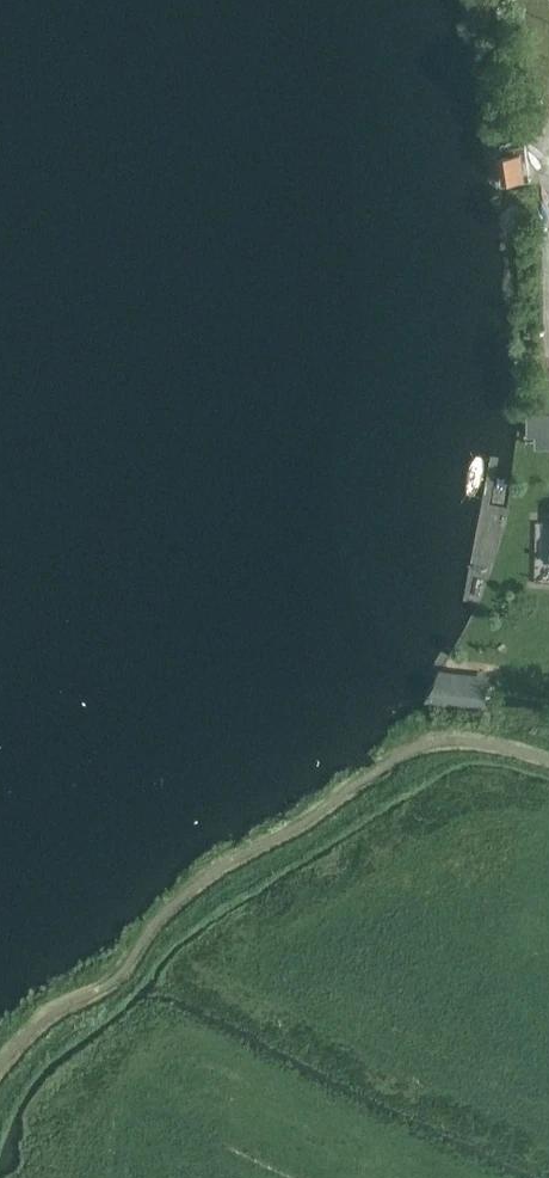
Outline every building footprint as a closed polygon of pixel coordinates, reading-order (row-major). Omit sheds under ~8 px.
[(525,143),(497,147),(501,183),(530,179),(525,143)] [(528,409),(529,444),(548,444),(548,409),(528,409)]
